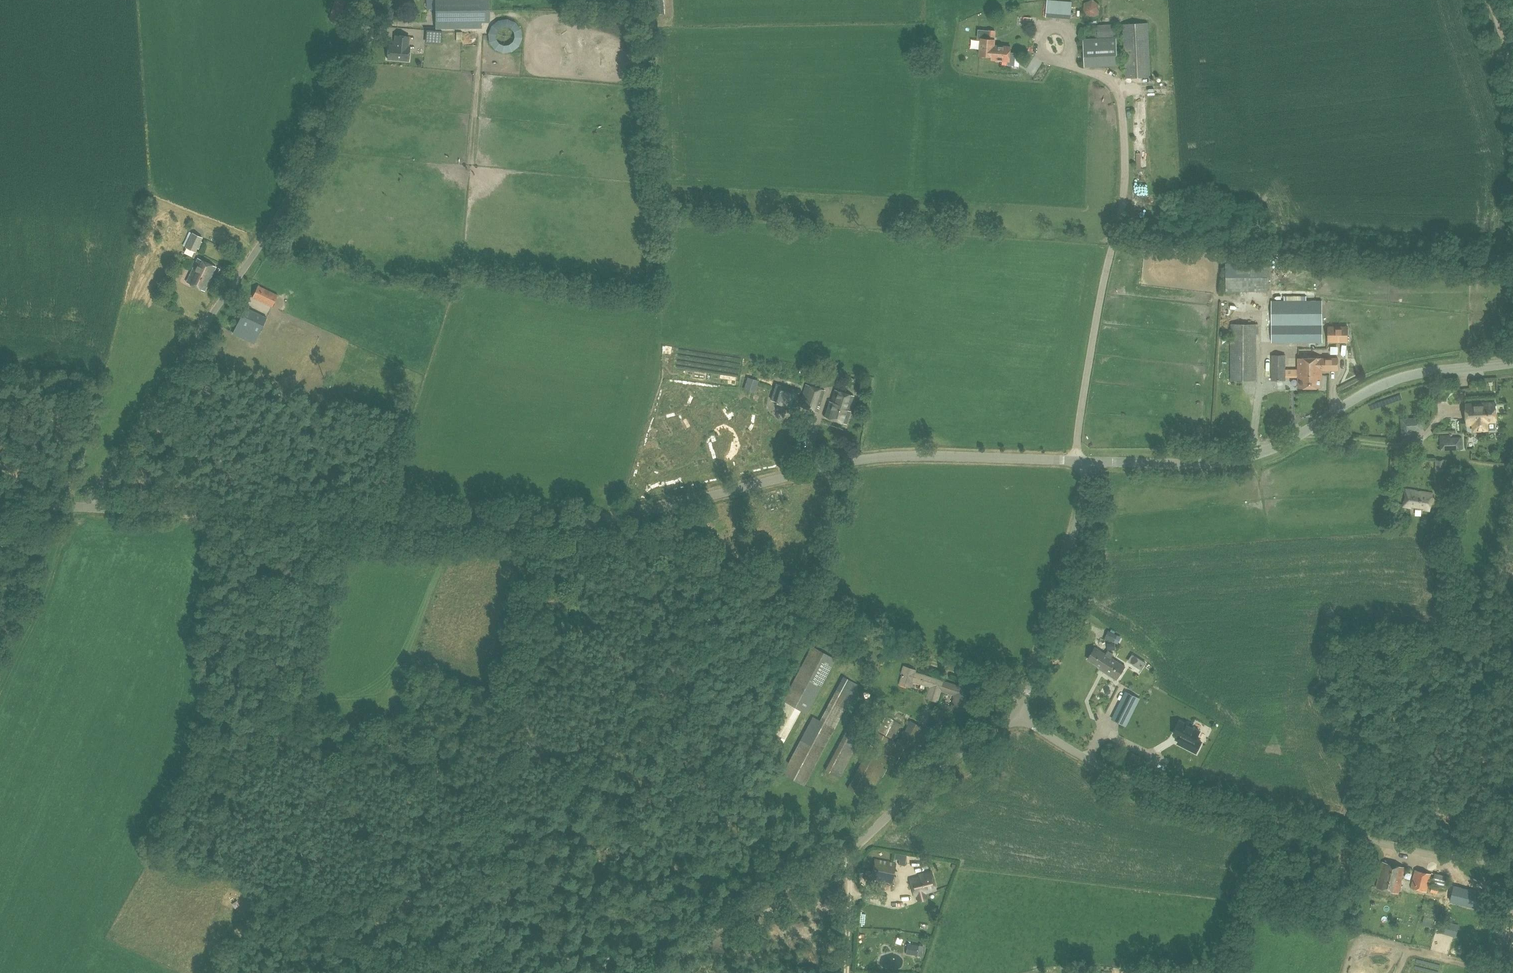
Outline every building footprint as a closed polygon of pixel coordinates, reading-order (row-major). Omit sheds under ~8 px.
[(481,27),(481,0),(436,0),(436,27),(481,27)] [(1072,2),(1053,0),(1048,0),(1046,17),(1071,19),(1072,2)] [(1086,14),(1098,15),(1099,0),(1087,0),(1086,14)] [(1126,77),(1150,76),(1148,23),(1123,24),(1126,77)] [(1096,38),(1116,37),(1115,24),(1095,25),(1096,38)] [(441,42),(442,30),(429,29),(428,41),(441,42)] [(1010,60),(1011,46),(995,45),(995,39),(995,31),(988,30),(979,29),(978,38),(981,39),(980,55),(994,56),(993,59),(1010,60)] [(443,43),(465,44),(466,32),(444,31),(443,43)] [(408,61),(410,46),(408,46),(409,36),(395,35),(394,45),(389,44),(387,58),(408,61)] [(1117,65),(1116,37),(1096,38),(1083,38),(1084,66),(1117,65)] [(186,246),(196,251),(203,237),(193,232),(186,246)] [(216,266),(214,265),(198,257),(194,265),(187,281),(205,290),(216,266)] [(225,275),(228,270),(221,266),(218,272),(225,275)] [(1269,266),(1259,266),(1259,281),(1268,282),(1269,266)] [(273,306),(278,294),(258,285),(253,296),(273,306)] [(1272,342),(1322,341),(1322,301),(1272,301),(1272,342)] [(260,332),(267,317),(245,307),(238,321),(260,332)] [(1256,379),(1256,323),(1231,323),(1231,379),(1256,379)] [(1348,341),(1348,337),(1348,326),(1328,326),(1328,331),(1333,331),(1333,341),(1348,341)] [(1272,355),(1272,380),(1286,380),(1286,355),(1272,355)] [(1322,387),(1322,369),(1338,369),(1338,358),(1322,358),(1322,357),(1298,357),(1298,388),(1322,387)] [(777,385),(772,401),(795,407),(800,391),(777,385)] [(806,385),(799,406),(818,412),(825,390),(806,385)] [(849,410),(854,396),(835,389),(830,403),(829,403),(825,415),(847,423),(851,411),(849,410)] [(1476,406),(1476,403),(1466,403),(1467,424),(1474,424),(1474,426),(1477,426),(1477,430),(1488,430),(1487,422),(1493,421),(1492,414),(1496,414),(1495,402),(1481,403),(1481,406),(1476,406)] [(1422,419),(1401,420),(1402,437),(1411,436),(1411,429),(1422,429),(1422,419)] [(1440,450),(1460,451),(1460,437),(1450,437),(1449,435),(1440,435),(1440,450)] [(1445,459),(1436,460),(1436,471),(1444,471),(1445,459)] [(1430,511),(1433,493),(1406,488),(1403,506),(1411,508),(1411,506),(1424,508),(1423,510),(1430,511)] [(806,713),(835,658),(812,646),(783,701),(806,713)] [(1117,680),(1125,666),(1110,656),(1109,657),(1095,647),(1088,658),(1101,666),(1099,668),(1117,680)] [(1133,654),(1129,661),(1142,669),(1146,663),(1133,654)] [(938,701),(941,690),(956,694),(952,708),(962,711),(969,687),(960,684),(959,686),(947,682),(947,683),(944,682),(944,681),(915,672),(916,670),(905,666),(900,684),(909,686),(911,680),(931,686),(927,698),(938,701)] [(858,684),(844,676),(820,720),(813,716),(783,774),(804,785),(858,684)] [(1125,692),(1112,719),(1126,725),(1139,699),(1125,692)] [(1154,692),(1145,710),(1154,715),(1163,696),(1154,692)] [(876,710),(862,702),(825,769),(840,778),(876,710)] [(1128,724),(1147,735),(1155,720),(1136,709),(1128,724)] [(902,724),(887,716),(848,788),(866,798),(897,742),(893,740),(902,724)] [(924,727),(911,721),(902,738),(914,745),(924,727)] [(1180,721),(1174,734),(1181,737),(1178,743),(1187,748),(1196,752),(1202,742),(1196,739),(1200,731),(1180,721)] [(906,760),(894,753),(890,759),(903,766),(906,760)] [(869,878),(892,884),(897,863),(874,858),(869,878)] [(1398,892),(1404,867),(1383,862),(1377,887),(1398,892)] [(1427,891),(1431,873),(1415,870),(1411,887),(1427,891)] [(926,892),(936,890),(932,871),(923,873),(924,875),(911,878),(915,895),(917,894),(919,900),(927,898),(926,892)] [(1432,885),(1447,888),(1449,877),(1435,874),(1432,885)] [(1484,909),(1488,894),(1455,886),(1451,901),(1484,909)] [(917,956),(921,957),(923,946),(911,944),(909,955),(917,956)]
